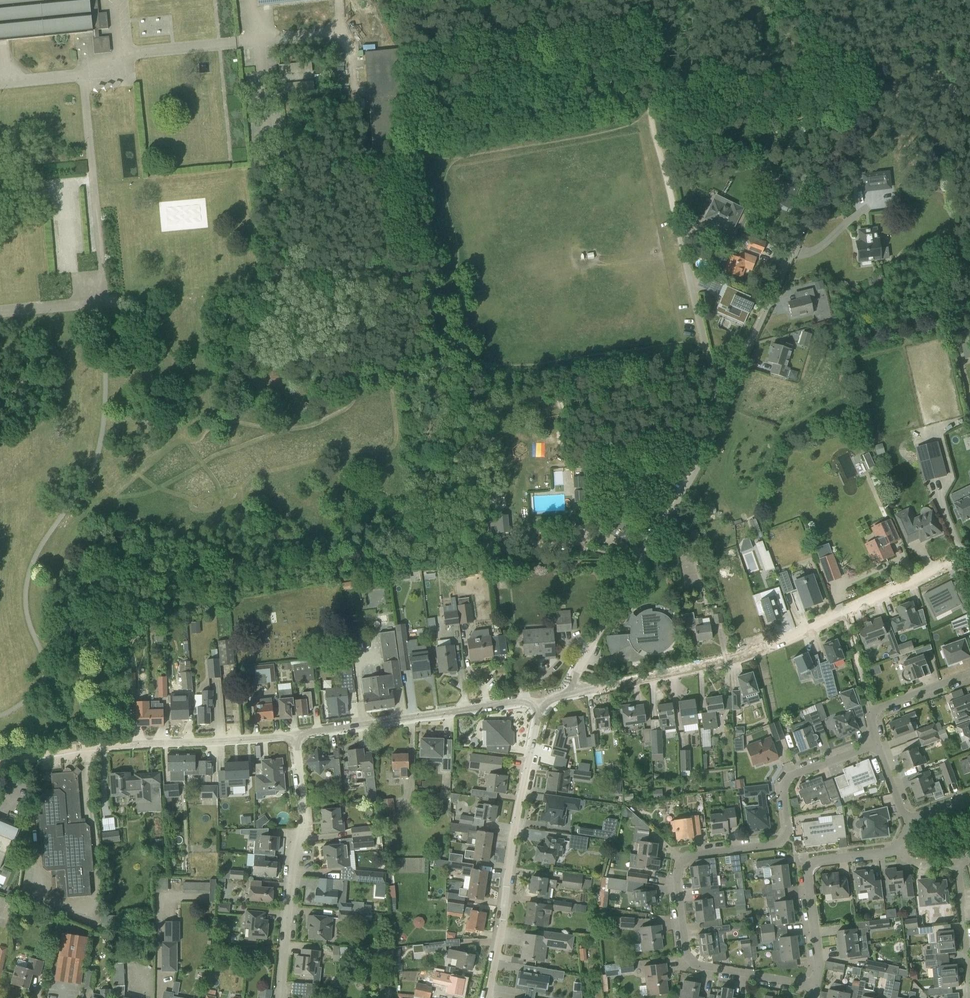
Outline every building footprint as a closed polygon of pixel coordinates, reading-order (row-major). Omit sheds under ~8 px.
[(93,32),(92,31),(94,30),(95,38),(92,38),(94,54),(110,53),(109,37),(99,37),(98,30),(108,29),(106,13),(99,13),(97,0),(0,0),(0,41),(93,32)] [(364,52),(369,112),(373,148),(374,148),(374,157),(398,155),(394,99),(401,98),(397,49),(364,52)] [(278,65),(279,74),(312,71),(311,62),(278,65)] [(314,91),(313,81),(280,84),(281,94),(314,91)] [(679,159),(679,168),(689,168),(688,159),(679,159)] [(770,200),(788,207),(795,190),(796,190),(799,182),(788,178),(786,184),(777,181),(770,200)] [(891,184),(865,187),(867,203),(893,200),(891,184)] [(708,210),(705,215),(706,217),(705,219),(721,229),(719,233),(727,238),(742,209),(726,201),(723,207),(714,202),(714,201),(709,209),(708,210)] [(744,216),(738,228),(747,233),(751,219),(744,216)] [(860,242),(856,242),(858,262),(861,262),(862,266),(871,265),(870,260),(880,259),(878,239),(877,239),(876,229),(858,231),(860,242)] [(740,233),(736,245),(761,254),(765,243),(740,233)] [(690,248),(698,251),(701,241),(693,238),(690,248)] [(730,255),(723,271),(741,278),(745,268),(751,270),(756,258),(739,252),(737,257),(730,255)] [(711,280),(707,289),(719,294),(723,285),(711,280)] [(814,283),(816,291),(824,289),(822,281),(814,283)] [(747,302),(749,297),(726,287),(719,304),(728,308),(725,315),(724,314),(723,315),(743,324),(752,304),(747,302)] [(788,303),(791,317),(799,315),(800,317),(813,313),(811,303),(816,302),(812,288),(798,292),(799,300),(788,303)] [(810,334),(802,332),(798,343),(806,346),(810,334)] [(773,364),(770,373),(786,378),(789,368),(786,367),(791,349),(790,349),(792,345),(780,342),(778,346),(773,344),(772,347),(770,347),(768,354),(770,355),(769,358),(770,359),(769,363),(773,364)] [(790,370),(787,378),(795,380),(798,372),(790,370)] [(917,448),(926,481),(947,475),(939,442),(917,448)] [(873,446),(876,456),(884,453),(881,444),(873,446)] [(582,477),(573,477),(574,488),(577,488),(577,491),(574,491),(575,502),(584,502),(582,477)] [(955,504),(957,509),(954,510),(958,519),(961,517),(963,522),(968,520),(969,519),(969,497),(955,504)] [(914,518),(909,508),(896,514),(909,542),(920,537),(922,541),(941,533),(931,510),(914,518)] [(507,515),(489,517),(491,534),(508,532),(507,515)] [(899,540),(890,520),(873,528),(878,539),(866,545),(875,564),(894,555),(889,544),(899,540)] [(618,539),(624,543),(630,546),(639,533),(627,525),(618,539)] [(773,568),(768,551),(765,552),(763,546),(757,548),(759,555),(761,554),(764,562),(762,563),(765,571),(773,568)] [(832,555),(818,560),(822,571),(836,566),(832,555)] [(487,567),(488,572),(513,569),(512,564),(487,567)] [(885,570),(888,577),(898,573),(894,566),(885,570)] [(397,572),(398,581),(411,579),(409,571),(397,572)] [(786,571),(776,575),(783,594),(793,591),(786,571)] [(372,578),(373,584),(389,582),(389,575),(372,578)] [(811,606),(815,604),(822,602),(812,575),(803,579),(794,582),(797,589),(803,606),(810,604),(811,606)] [(925,594),(934,610),(949,603),(952,610),(963,604),(966,610),(969,608),(969,587),(959,592),(953,580),(925,594)] [(359,587),(358,581),(341,583),(342,590),(359,587)] [(786,611),(779,591),(772,593),(773,596),(761,600),(759,594),(753,596),(759,616),(765,614),(768,622),(781,618),(779,613),(786,611)] [(458,599),(459,605),(457,606),(460,625),(473,623),(471,604),(469,604),(468,598),(458,599)] [(901,617),(891,620),(895,632),(905,628),(906,630),(920,624),(912,602),(898,607),(901,617)] [(713,610),(715,625),(723,623),(721,608),(713,610)] [(443,613),(445,627),(459,625),(457,611),(443,613)] [(556,613),(557,631),(571,631),(570,612),(556,613)] [(629,638),(628,638),(628,639),(629,640),(629,641),(629,642),(630,643),(630,644),(631,645),(632,647),(633,648),(634,650),(635,651),(637,653),(640,649),(642,646),(648,650),(648,652),(649,652),(651,653),(653,653),(655,653),(656,653),(658,652),(660,652),(661,651),(663,651),(664,650),(666,649),(667,648),(668,646),(670,645),(671,644),(671,642),(672,641),(673,639),(673,637),(674,636),(674,634),(674,632),(674,630),(673,629),(673,627),(672,625),(672,624),(671,622),(670,621),(669,619),(667,618),(666,617),(665,616),(663,615),(662,614),(660,614),(658,613),(657,613),(655,613),(653,613),(651,613),(650,613),(648,614),(646,614),(645,615),(643,616),(642,617),(640,618),(639,619),(638,620),(637,622),(636,623),(635,625),(635,627),(634,628),(634,630),(634,632),(634,633),(634,635),(634,637),(629,638)] [(684,614),(685,619),(686,629),(695,627),(697,641),(712,639),(710,624),(703,625),(702,618),(694,619),(693,613),(684,614)] [(951,622),(954,630),(969,624),(969,613),(951,622)] [(879,636),(887,633),(882,617),(864,624),(866,628),(859,631),(865,647),(881,641),(879,636)] [(191,623),(192,634),(200,634),(199,622),(191,623)] [(404,625),(396,626),(397,635),(397,636),(405,635),(404,625)] [(357,626),(347,627),(349,640),(359,638),(357,626)] [(542,654),(543,659),(555,658),(553,629),(523,631),(525,655),(542,654)] [(381,676),(361,679),(366,711),(394,707),(392,691),(391,691),(391,688),(402,687),(398,660),(394,631),(379,633),(385,675),(381,676)] [(887,634),(891,646),(897,644),(893,632),(887,634)] [(504,635),(491,637),(494,656),(506,654),(504,635)] [(620,635),(606,636),(606,637),(606,638),(606,639),(607,641),(607,643),(607,644),(608,645),(608,646),(608,647),(608,648),(609,649),(609,650),(610,651),(610,652),(610,653),(611,653),(611,654),(611,655),(624,648),(623,647),(623,646),(623,645),(622,644),(622,643),(621,642),(621,641),(621,640),(621,639),(620,638),(620,637),(620,636),(620,635)] [(478,658),(493,656),(490,636),(467,639),(470,661),(478,660),(478,658)] [(438,647),(436,647),(439,673),(449,672),(449,673),(451,675),(455,675),(456,672),(456,671),(457,671),(456,661),(454,645),(450,645),(450,639),(437,641),(438,647)] [(217,641),(219,658),(220,666),(235,665),(231,640),(217,641)] [(406,641),(398,642),(399,647),(400,657),(410,656),(413,678),(422,677),(422,678),(424,677),(427,677),(430,676),(427,653),(426,646),(418,647),(417,640),(406,641)] [(829,643),(822,645),(826,656),(825,657),(827,661),(819,664),(823,678),(828,699),(837,695),(835,687),(831,671),(835,669),(833,663),(843,659),(839,648),(840,647),(838,642),(837,642),(836,640),(835,641),(834,640),(829,642),(829,643)] [(898,645),(901,655),(914,650),(911,641),(898,645)] [(962,643),(940,650),(943,660),(942,660),(945,669),(951,667),(956,666),(955,664),(968,659),(962,643)] [(902,677),(903,678),(903,679),(904,680),(905,681),(906,681),(907,682),(909,682),(910,682),(911,682),(911,681),(931,674),(923,652),(932,649),(931,645),(915,650),(917,657),(904,662),(909,674),(908,675),(902,677)] [(219,658),(218,659),(217,649),(211,650),(212,659),(206,660),(208,679),(221,678),(220,666),(219,658)] [(793,658),(800,674),(810,670),(814,680),(823,678),(819,664),(818,659),(810,660),(807,652),(793,658)] [(350,657),(338,659),(340,675),(344,675),(345,681),(353,681),(350,657)] [(190,662),(179,663),(179,674),(180,673),(181,673),(182,691),(192,690),(192,689),(190,662)] [(293,665),(295,683),(314,681),(312,662),(293,665)] [(243,667),(244,674),(255,673),(256,678),(266,676),(266,683),(275,682),(273,664),(243,667)] [(758,686),(756,679),(754,679),(752,673),(737,678),(740,688),(738,688),(739,692),(731,692),(732,710),(740,710),(740,705),(747,703),(745,697),(758,693),(756,686),(758,686)] [(166,675),(157,675),(158,696),(167,696),(166,675)] [(346,688),(326,690),(326,695),(328,714),(331,714),(345,713),(345,712),(348,712),(347,693),(346,688)] [(839,694),(845,710),(861,704),(856,688),(839,694)] [(281,691),(278,692),(279,699),(278,699),(281,719),(286,718),(291,717),(290,705),(293,705),(291,690),(286,691),(281,691)] [(198,707),(193,707),(193,715),(198,714),(198,724),(210,724),(210,708),(213,708),(213,691),(202,691),(202,707),(198,707)] [(302,693),(302,699),(295,700),(297,717),(308,716),(307,709),(313,709),(311,692),(302,693)] [(188,718),(187,694),(171,695),(172,709),(172,719),(188,718)] [(956,725),(969,720),(969,709),(969,708),(969,707),(969,694),(952,701),(955,708),(951,710),(956,725)] [(701,731),(701,747),(719,745),(717,738),(709,739),(708,730),(717,728),(715,712),(724,711),(721,696),(705,699),(707,715),(701,716),(703,730),(701,731)] [(253,703),(255,721),(273,719),(271,698),(259,699),(259,703),(253,703)] [(698,724),(697,714),(696,710),(695,700),(678,703),(680,713),(680,717),(681,717),(682,726),(698,724)] [(149,702),(132,702),(133,712),(135,712),(136,716),(136,726),(150,726),(150,709),(149,702)] [(814,705),(817,712),(823,709),(821,702),(814,705)] [(155,709),(150,709),(150,726),(164,725),(163,704),(155,704),(155,709)] [(658,730),(650,731),(651,743),(651,755),(662,754),(661,731),(676,729),(674,722),(673,714),(672,704),(657,706),(660,728),(658,728),(658,730)] [(646,723),(643,705),(632,706),(632,705),(619,706),(621,717),(622,717),(623,728),(633,727),(632,725),(646,723)] [(592,710),(595,731),(610,729),(607,708),(592,710)] [(792,733),(796,743),(799,752),(817,746),(816,741),(816,740),(817,740),(817,739),(817,738),(817,737),(817,736),(816,735),(815,735),(814,735),(813,735),(811,727),(821,723),(817,711),(803,716),(807,727),(792,733)] [(851,711),(832,719),(836,729),(834,730),(837,738),(858,731),(851,711)] [(889,723),(895,739),(915,731),(911,722),(918,719),(916,712),(902,717),(902,719),(889,723)] [(556,734),(551,756),(555,757),(564,759),(567,749),(563,748),(565,738),(574,737),(575,749),(587,748),(587,747),(591,747),(590,737),(585,738),(584,726),(582,716),(562,719),(563,725),(558,726),(557,730),(559,731),(558,734),(556,734)] [(482,721),(483,731),(485,731),(486,746),(486,751),(496,753),(496,745),(513,745),(513,732),(510,732),(510,721),(505,721),(505,720),(503,720),(503,721),(482,721)] [(767,725),(774,743),(784,739),(778,721),(767,725)] [(956,727),(962,743),(966,741),(969,748),(969,747),(969,722),(962,725),(956,727)] [(916,730),(919,738),(938,732),(935,724),(935,723),(916,730)] [(650,729),(642,729),(644,744),(651,743),(650,731),(650,729)] [(945,729),(942,730),(938,732),(941,740),(942,744),(949,741),(945,729)] [(938,732),(919,738),(922,747),(941,740),(938,732)] [(597,734),(590,735),(590,737),(591,747),(592,747),(598,747),(597,734)] [(778,759),(774,750),(770,737),(746,746),(750,756),(753,765),(755,765),(756,767),(763,765),(762,762),(763,762),(764,764),(770,762),(778,759)] [(426,758),(426,763),(441,763),(441,771),(451,772),(451,754),(449,754),(449,750),(442,750),(443,740),(421,739),(420,758),(426,758)] [(901,754),(907,770),(927,763),(924,756),(922,757),(918,747),(901,754)] [(362,772),(364,772),(364,778),(374,777),(371,752),(364,753),(363,749),(347,751),(349,763),(347,763),(348,770),(350,772),(355,771),(357,769),(357,766),(358,766),(360,767),(361,767),(362,772)] [(310,754),(310,759),(307,763),(311,766),(311,771),(315,770),(320,774),(323,769),(334,768),(335,785),(341,784),(340,769),(339,759),(334,759),(334,758),(326,758),(326,753),(321,753),(317,750),(314,754),(310,754)] [(689,750),(679,751),(680,771),(690,771),(689,750)] [(167,754),(168,772),(169,772),(170,782),(184,782),(184,775),(198,775),(198,776),(212,776),(212,761),(195,761),(195,754),(167,754)] [(399,778),(399,779),(409,778),(408,754),(391,755),(392,770),(392,778),(399,778)] [(469,765),(468,770),(484,772),(489,772),(487,791),(485,791),(471,789),(470,796),(496,799),(497,793),(505,794),(507,776),(500,775),(502,759),(496,758),(470,755),(469,765)] [(960,762),(961,765),(964,775),(969,773),(969,755),(967,757),(968,759),(960,762)] [(282,768),(282,759),(262,761),(262,764),(255,764),(256,776),(257,776),(258,793),(259,793),(259,797),(275,795),(275,791),(284,790),(282,769),(284,768),(282,768)] [(834,778),(837,787),(841,798),(863,790),(862,788),(876,782),(868,759),(859,762),(860,765),(853,768),(852,766),(842,769),(844,774),(834,778)] [(941,764),(945,775),(948,785),(956,782),(949,761),(941,764)] [(226,782),(218,782),(219,798),(227,798),(226,787),(233,786),(245,786),(244,779),(248,778),(247,762),(238,763),(235,763),(225,764),(226,782)] [(549,772),(546,789),(556,791),(568,792),(570,777),(573,777),(574,770),(563,768),(553,767),(553,768),(552,773),(549,772)] [(38,815),(38,825),(40,865),(47,871),(51,871),(51,875),(56,875),(57,890),(61,894),(62,898),(91,896),(89,872),(93,871),(90,827),(85,823),(81,823),(78,776),(81,772),(77,768),(73,772),(51,774),(52,790),(45,790),(41,795),(43,815),(38,815)] [(572,779),(589,782),(591,772),(574,770),(573,777),(572,779)] [(920,778),(911,781),(917,798),(927,795),(928,797),(933,795),(932,793),(933,792),(931,786),(934,784),(929,771),(919,774),(920,778)] [(110,774),(110,784),(111,797),(135,795),(135,804),(136,804),(137,812),(162,811),(159,773),(135,775),(135,777),(130,777),(130,773),(110,774)] [(812,803),(812,804),(814,803),(814,802),(819,800),(821,804),(823,805),(830,803),(830,802),(837,800),(839,799),(832,779),(823,782),(821,777),(809,781),(810,782),(806,784),(806,782),(799,784),(798,787),(800,792),(798,792),(800,798),(802,798),(804,804),(806,805),(812,803)] [(743,788),(744,788),(743,779),(735,780),(736,789),(743,788)] [(163,785),(165,806),(172,805),(171,798),(179,797),(178,784),(163,785)] [(218,799),(218,785),(217,785),(201,786),(201,799),(218,799)] [(744,788),(743,788),(744,797),(758,795),(757,786),(744,788)] [(365,792),(367,798),(374,795),(372,789),(365,792)] [(661,789),(653,790),(654,798),(662,798),(661,789)] [(540,818),(540,821),(550,822),(549,824),(564,827),(566,816),(565,816),(566,810),(579,811),(580,805),(580,800),(555,796),(544,794),(543,803),(546,803),(545,813),(544,813),(541,813),(540,818)] [(746,809),(747,821),(748,831),(770,828),(767,807),(766,807),(765,796),(757,797),(758,807),(746,809)] [(378,800),(383,833),(397,831),(393,798),(378,800)] [(476,808),(474,818),(484,820),(494,821),(497,807),(487,805),(483,804),(476,803),(476,808)] [(638,844),(637,855),(656,858),(656,857),(658,844),(647,842),(650,828),(624,806),(622,816),(631,818),(630,826),(634,826),(632,842),(636,843),(635,844),(638,844)] [(818,821),(801,823),(803,839),(803,841),(804,841),(804,847),(838,842),(837,839),(846,837),(844,828),(842,806),(835,807),(836,815),(818,818),(818,821)] [(321,825),(322,833),(345,831),(343,819),(341,819),(340,808),(322,810),(323,821),(324,825),(321,825)] [(722,813),(709,815),(712,834),(721,833),(722,834),(728,833),(728,828),(736,827),(734,808),(721,810),(722,813)] [(861,838),(861,839),(868,839),(870,840),(871,838),(888,836),(887,827),(887,826),(886,826),(886,825),(885,825),(884,825),(883,821),(884,821),(884,820),(885,820),(885,819),(885,818),(883,808),(863,813),(863,819),(859,820),(857,821),(856,822),(855,824),(855,825),(856,827),(857,828),(858,829),(860,829),(860,831),(861,831),(862,838),(861,838)] [(257,820),(262,826),(268,821),(264,815),(257,820)] [(460,815),(458,824),(463,825),(472,826),(473,817),(460,815)] [(673,821),(670,822),(672,832),(675,832),(676,840),(693,838),(693,836),(700,835),(698,815),(688,817),(689,818),(673,821)] [(102,817),(103,830),(116,830),(116,817),(102,817)] [(0,819),(0,836),(11,840),(14,841),(20,827),(0,819)] [(458,824),(451,823),(450,831),(462,833),(463,825),(458,824)] [(373,836),(371,826),(351,828),(352,838),(353,838),(373,836)] [(474,845),(490,848),(492,833),(468,830),(466,844),(474,845)] [(595,830),(594,837),(604,838),(604,839),(615,841),(616,833),(595,830)] [(102,833),(103,843),(119,841),(118,831),(102,833)] [(259,849),(268,850),(278,851),(279,837),(260,835),(259,849)] [(341,845),(323,846),(324,855),(327,855),(328,869),(347,867),(346,851),(359,849),(359,847),(374,846),(373,835),(373,836),(353,838),(340,839),(340,840),(341,845)] [(568,848),(586,851),(588,838),(570,835),(568,848)] [(11,840),(0,836),(0,868),(11,840)] [(385,839),(387,852),(399,849),(397,837),(385,839)] [(542,863),(554,865),(555,856),(562,857),(564,840),(546,837),(544,848),(536,847),(534,861),(543,862),(542,863)] [(433,853),(446,853),(446,840),(433,840),(433,853)] [(490,848),(474,845),(474,851),(465,850),(464,858),(488,862),(490,848)] [(448,861),(451,862),(451,861),(461,863),(461,862),(462,855),(449,853),(448,861)] [(252,875),(266,876),(276,877),(277,863),(265,862),(265,855),(254,854),(252,875)] [(656,858),(637,855),(635,868),(658,871),(660,858),(656,857),(656,858)] [(741,872),(739,855),(730,856),(732,873),(741,872)] [(689,867),(691,878),(716,875),(716,868),(714,858),(706,859),(707,865),(689,867)] [(770,878),(788,876),(787,864),(772,866),(771,860),(755,862),(756,869),(762,868),(764,878),(770,878)] [(470,877),(469,884),(485,886),(487,872),(469,869),(470,864),(461,862),(461,863),(451,861),(451,862),(449,869),(462,871),(461,876),(470,877)] [(885,869),(888,893),(901,891),(902,898),(914,897),(911,875),(904,876),(903,871),(897,872),(896,868),(885,869)] [(229,879),(242,880),(243,872),(230,870),(229,879)] [(352,881),(385,884),(386,873),(353,870),(352,881)] [(854,872),(855,882),(857,894),(868,893),(869,901),(884,899),(881,880),(875,881),(873,871),(866,872),(866,870),(854,872)] [(582,879),(583,875),(563,872),(561,887),(581,889),(589,890),(592,880),(582,879)] [(628,881),(646,883),(647,875),(627,872),(626,880),(628,881)] [(820,887),(821,894),(824,894),(824,895),(832,894),(833,899),(849,897),(847,877),(840,878),(839,873),(822,875),(823,886),(820,887)] [(699,894),(702,894),(718,892),(716,875),(691,878),(692,889),(698,888),(699,894)] [(765,897),(774,896),(775,896),(774,889),(790,888),(788,876),(770,878),(771,885),(765,885),(761,890),(762,897),(765,897)] [(157,891),(170,891),(170,877),(157,877),(157,891)] [(548,879),(542,878),(532,877),(531,884),(529,885),(528,890),(530,891),(530,893),(538,894),(537,898),(549,899),(551,888),(555,888),(557,881),(548,879)] [(316,890),(315,902),(337,904),(337,902),(338,892),(343,892),(344,880),(334,880),(329,879),(319,878),(318,885),(318,890),(316,890)] [(627,892),(628,881),(608,878),(607,889),(627,892)] [(921,893),(919,893),(920,906),(949,903),(948,891),(948,889),(946,890),(945,881),(944,881),(943,880),(938,881),(936,882),(931,883),(930,880),(919,881),(921,893)] [(258,887),(258,881),(250,881),(249,900),(272,902),(273,888),(258,887)] [(195,893),(210,893),(210,883),(196,883),(195,893)] [(486,892),(487,888),(486,887),(485,886),(469,884),(468,889),(459,888),(458,894),(448,893),(447,899),(447,900),(464,902),(465,897),(483,900),(484,892),(485,893),(486,892)] [(657,904),(655,891),(646,892),(646,889),(633,890),(634,901),(640,900),(641,906),(657,904)] [(694,901),(695,912),(713,910),(719,909),(719,906),(725,905),(723,891),(718,892),(702,894),(703,900),(694,901)] [(769,915),(793,912),(791,900),(775,902),(774,896),(765,897),(767,907),(768,908),(769,915)] [(464,902),(447,900),(446,915),(462,917),(462,913),(467,914),(467,915),(469,915),(469,919),(467,919),(464,931),(474,932),(475,929),(483,931),(485,921),(483,921),(484,913),(474,911),(474,909),(463,907),(464,902)] [(340,903),(339,911),(351,911),(359,912),(363,912),(364,905),(364,903),(351,901),(351,903),(343,903),(340,902),(340,903)] [(525,924),(535,925),(547,927),(549,915),(551,915),(552,910),(570,912),(572,903),(553,901),(552,906),(528,903),(527,908),(528,908),(527,915),(526,915),(525,924)] [(216,912),(229,913),(230,904),(217,903),(216,912)] [(735,907),(736,914),(745,913),(745,906),(735,907)] [(713,910),(695,912),(696,923),(714,921),(713,910)] [(264,920),(265,912),(245,911),(244,928),(248,929),(247,940),(256,941),(256,938),(267,939),(268,921),(264,920)] [(339,913),(338,918),(358,920),(359,912),(351,911),(339,911),(339,913)] [(760,926),(761,934),(774,932),(773,926),(794,923),(793,912),(769,915),(770,924),(760,926)] [(102,914),(102,922),(118,923),(119,915),(102,914)] [(318,939),(331,940),(333,917),(308,915),(307,924),(310,924),(308,939),(318,939)] [(620,927),(633,928),(634,918),(620,917),(620,918),(613,917),(613,926),(620,926),(620,927)] [(869,921),(870,930),(890,928),(890,922),(889,918),(869,921)] [(917,918),(904,920),(906,929),(918,928),(918,927),(917,918)] [(165,922),(165,943),(176,943),(179,943),(179,922),(165,922)] [(42,924),(40,932),(46,933),(49,925),(42,924)] [(589,924),(585,927),(585,931),(589,934),(593,931),(593,926),(589,924)] [(640,943),(641,952),(663,949),(661,939),(663,939),(661,925),(639,928),(641,943),(640,943)] [(698,935),(699,946),(717,943),(716,938),(718,937),(721,936),(722,935),(723,933),(730,932),(729,925),(722,926),(717,926),(704,928),(705,934),(698,935)] [(930,943),(930,944),(955,941),(954,930),(935,932),(934,926),(918,927),(918,928),(919,934),(929,933),(930,942),(929,943),(930,943)] [(837,939),(838,945),(859,942),(858,936),(862,935),(862,933),(868,932),(868,927),(861,928),(837,931),(838,939),(837,939)] [(522,942),(524,942),(524,946),(523,946),(521,958),(544,962),(546,947),(571,950),(574,936),(538,931),(537,936),(524,934),(522,942)] [(772,941),(773,950),(780,950),(797,947),(796,936),(779,938),(779,939),(775,940),(774,932),(761,934),(762,942),(772,941)] [(56,979),(80,983),(87,937),(62,934),(56,979)] [(739,941),(741,948),(750,947),(749,939),(739,941)] [(429,945),(424,946),(425,953),(446,951),(444,941),(428,943),(429,945)] [(924,952),(925,962),(929,961),(937,960),(936,954),(939,954),(956,952),(955,941),(930,944),(929,944),(930,949),(927,950),(924,952)] [(717,943),(699,946),(700,956),(711,955),(712,962),(726,960),(725,951),(727,950),(726,945),(724,944),(724,942),(717,943)] [(859,942),(838,945),(838,952),(840,951),(841,959),(850,958),(850,960),(870,957),(869,951),(862,952),(861,949),(860,950),(859,942)] [(162,971),(176,971),(176,943),(165,943),(162,943),(162,971)] [(247,956),(265,957),(265,947),(248,948),(247,956)] [(780,950),(773,950),(774,958),(775,960),(776,961),(778,962),(779,966),(785,965),(785,961),(799,959),(797,947),(780,950)] [(295,974),(306,975),(306,978),(313,978),(315,967),(319,968),(320,951),(301,949),(301,956),(297,956),(295,974)] [(455,966),(471,970),(474,956),(448,950),(446,958),(456,960),(455,966)] [(377,959),(393,959),(393,951),(377,951),(377,959)] [(11,984),(28,989),(32,974),(39,976),(43,961),(30,958),(28,963),(18,960),(16,966),(11,984)] [(878,972),(879,972),(884,973),(885,973),(887,964),(867,960),(865,969),(874,971),(878,972)] [(933,978),(934,978),(941,977),(958,975),(957,965),(938,967),(937,960),(929,961),(925,962),(926,968),(932,968),(933,978)] [(611,964),(612,973),(620,972),(620,973),(634,972),(632,962),(611,964)] [(112,963),(113,997),(128,997),(124,997),(124,986),(124,963),(112,963)] [(667,975),(666,963),(643,966),(647,996),(668,993),(666,981),(668,981),(667,975)] [(833,963),(832,971),(844,973),(845,965),(833,963)] [(84,989),(93,990),(95,970),(87,968),(84,989)] [(523,972),(520,972),(519,976),(517,976),(515,989),(526,990),(526,987),(536,988),(535,992),(545,994),(548,977),(563,979),(564,972),(538,968),(537,974),(523,972)] [(433,983),(447,986),(446,992),(461,995),(464,980),(450,977),(451,975),(435,972),(433,978),(426,977),(424,985),(416,983),(414,995),(398,994),(397,997),(430,997),(433,983)] [(891,997),(892,992),(895,975),(889,974),(885,995),(891,997)] [(960,986),(958,975),(941,977),(942,988),(960,986)] [(680,997),(704,997),(697,996),(699,983),(684,981),(682,990),(681,989),(679,997),(680,997)] [(851,991),(857,992),(859,982),(853,981),(851,991)] [(874,997),(875,992),(864,989),(866,983),(859,982),(857,992),(863,994),(863,997),(874,997)] [(311,995),(312,984),(304,983),(303,994),(311,995)] [(828,997),(839,997),(842,984),(835,983),(833,983),(830,987),(829,989),(828,997)] [(851,994),(845,992),(847,985),(845,985),(842,984),(839,997),(850,997),(851,994)] [(110,997),(109,988),(100,989),(100,995),(94,994),(93,997),(110,997)] [(732,997),(733,989),(722,988),(720,996),(717,995),(716,997),(733,997),(732,997)] [(941,995),(940,988),(928,989),(929,996),(941,995)]
